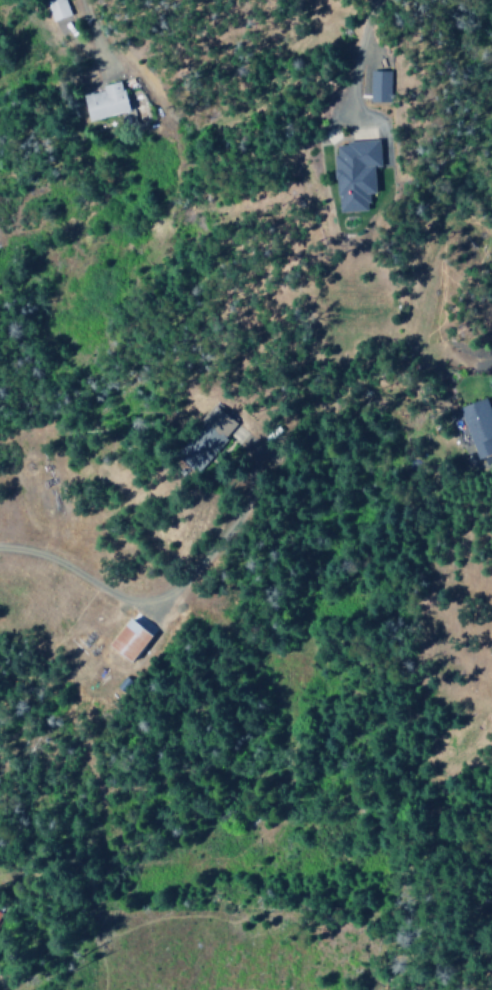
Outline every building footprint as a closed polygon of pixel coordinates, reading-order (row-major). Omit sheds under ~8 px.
[(64,0),(48,0),(45,1),(52,22),(70,15),(64,0)] [(390,70),(370,71),(371,102),(391,102),(390,70)] [(130,112),(124,81),(104,85),(105,90),(86,94),(91,120),(130,112)] [(340,213),(370,211),(369,194),(378,194),(376,166),(381,166),(379,140),(335,143),(340,213)] [(491,455),(491,441),(491,438),(491,412),(487,398),(460,408),(479,460),(491,455)] [(238,420),(212,406),(203,423),(230,436),(238,420)] [(156,636),(132,618),(111,645),(134,663),(156,636)]
